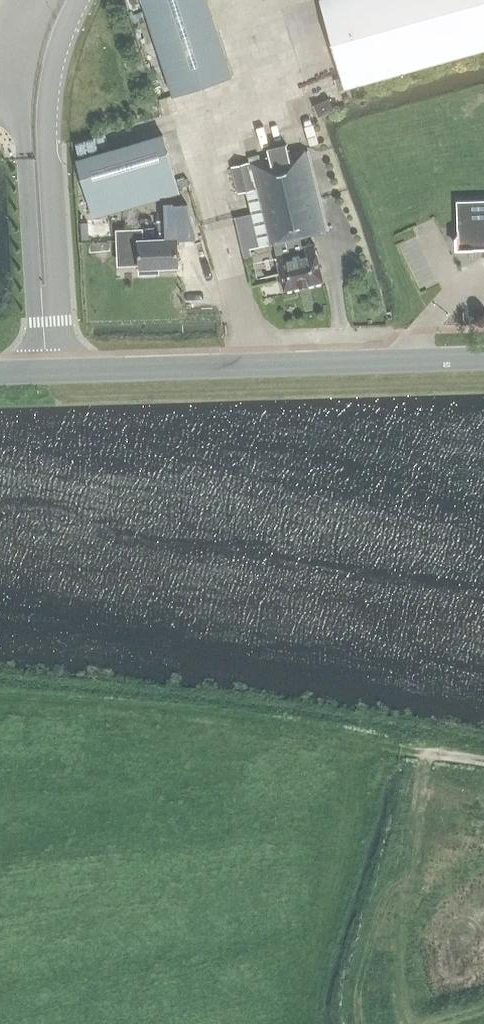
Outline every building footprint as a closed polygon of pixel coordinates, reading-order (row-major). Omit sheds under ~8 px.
[(231,76),(206,0),(142,0),(173,95),(231,76)] [(346,87),(483,48),(483,0),(322,0),(346,87)] [(317,116),(332,110),(327,99),(313,105),(317,116)] [(162,135),(76,160),(92,212),(177,187),(162,135)] [(259,247),(278,243),(280,252),(275,253),(278,263),(277,263),(284,290),(323,281),(316,254),(313,244),(296,249),(294,239),(327,231),(307,151),(290,156),(288,150),(268,155),(268,158),(231,167),(238,194),(246,192),(259,247)] [(458,250),(483,249),(483,200),(456,201),(458,250)] [(140,263),(140,273),(157,272),(157,266),(178,265),(177,240),(188,239),(187,217),(168,218),(169,239),(141,240),(140,231),(118,232),(120,264),(140,263)]
